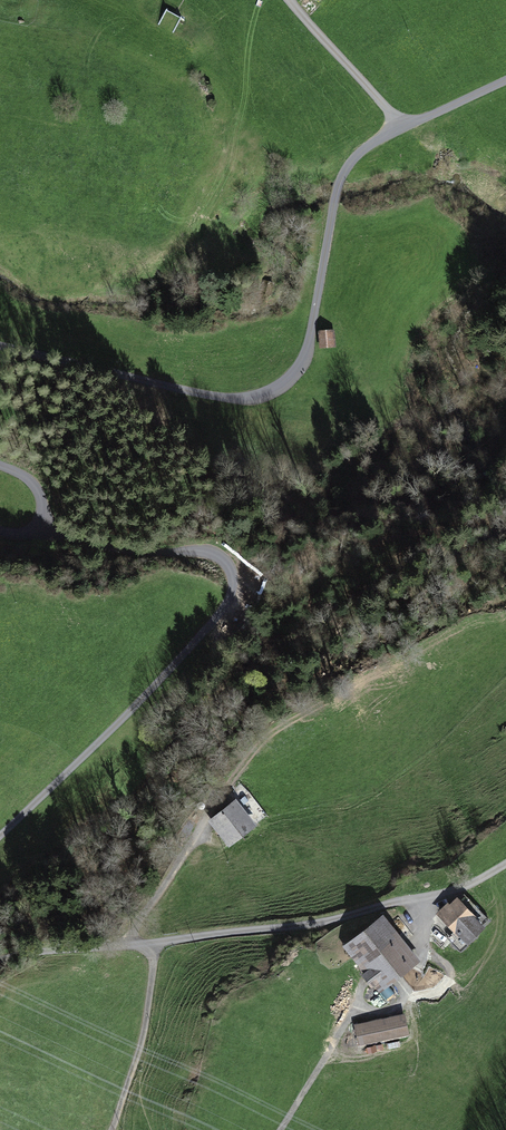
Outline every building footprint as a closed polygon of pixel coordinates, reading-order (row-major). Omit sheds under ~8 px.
[(269,294),(272,283),(265,281),(262,293),(269,294)] [(318,330),(320,348),(336,347),(335,329),(318,330)] [(232,804),(215,817),(234,840),(250,827),(232,804)] [(449,904),(440,912),(467,940),(489,918),(464,894),(451,906),(449,904)] [(383,918),(347,946),(368,972),(365,974),(374,984),(377,982),(381,988),(416,960),(383,918)] [(405,1017),(357,1028),(360,1044),(408,1034),(405,1017)]
